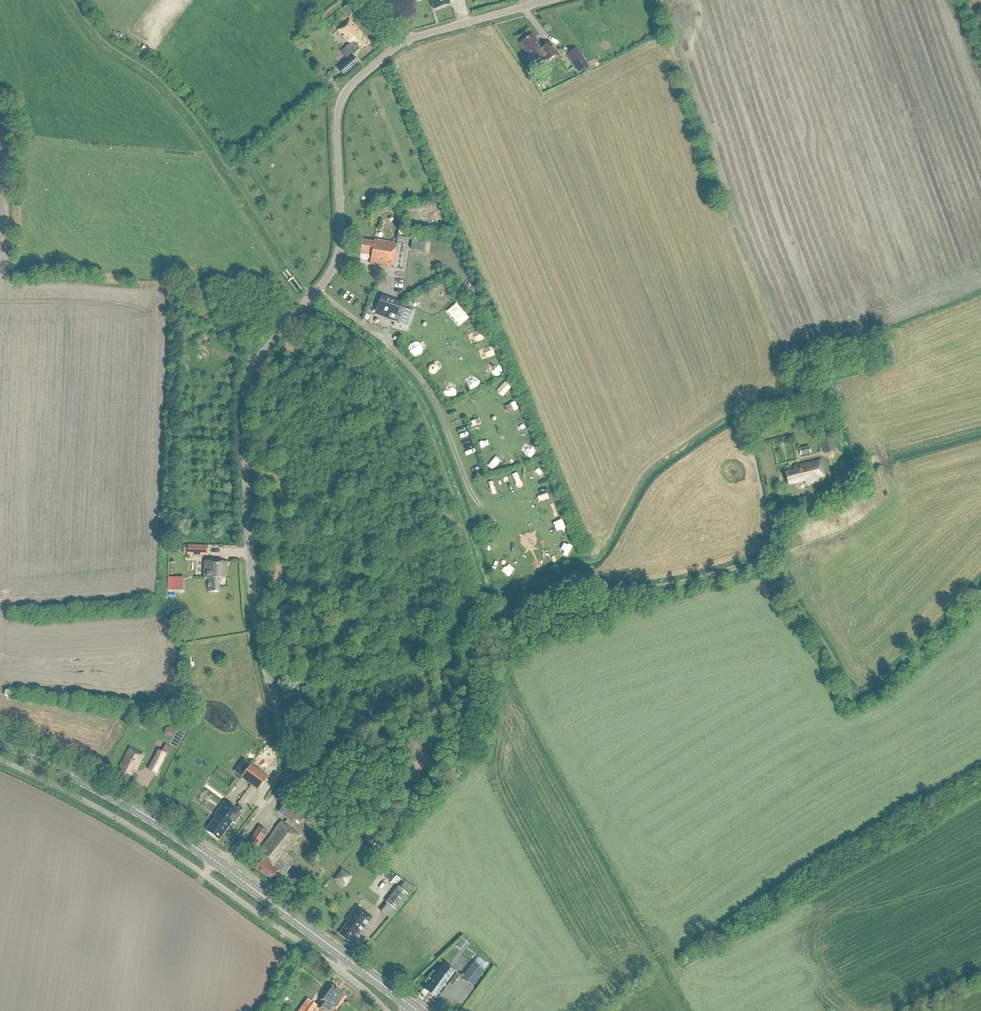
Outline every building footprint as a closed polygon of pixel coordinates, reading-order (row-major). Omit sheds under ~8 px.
[(433,10),(449,4),(448,0),(430,0),(433,10)] [(356,12),(349,4),(342,9),(349,17),(356,12)] [(351,55),(353,53),(354,54),(366,44),(360,36),(361,35),(349,21),(338,30),(349,44),(347,46),(341,52),(348,60),(338,69),(343,75),(358,63),(351,55)] [(520,44),(529,57),(527,58),(532,66),(542,59),(545,63),(558,54),(550,43),(542,49),(532,35),(520,44)] [(146,42),(144,46),(154,52),(157,48),(146,42)] [(576,48),(565,55),(574,67),(584,60),(576,48)] [(360,254),(359,258),(360,259),(367,260),(368,259),(369,256),(371,256),(370,265),(402,269),(406,244),(407,238),(397,237),(397,243),(374,240),(373,242),(361,241),(359,254),(360,254)] [(412,240),(411,250),(422,252),(424,242),(412,240)] [(439,285),(439,295),(449,294),(448,285),(439,285)] [(422,303),(431,298),(426,290),(417,295),(422,303)] [(381,297),(374,315),(394,322),(400,304),(381,297)] [(459,313),(467,309),(462,300),(454,303),(459,313)] [(403,308),(397,324),(406,327),(412,311),(403,308)] [(472,330),(481,326),(476,317),(468,321),(472,330)] [(488,334),(480,341),(486,349),(494,343),(488,334)] [(414,347),(420,355),(429,348),(422,340),(414,347)] [(501,354),(491,359),(494,365),(504,361),(501,354)] [(429,364),(435,373),(443,367),(436,358),(429,364)] [(444,380),(447,388),(455,385),(452,377),(444,380)] [(494,387),(497,397),(510,392),(507,383),(494,387)] [(514,402),(505,405),(509,416),(519,412),(514,402)] [(479,428),(476,417),(468,420),(471,430),(479,428)] [(513,424),(518,434),(526,430),(521,420),(513,424)] [(830,432),(819,436),(824,454),(836,451),(830,432)] [(485,436),(476,438),(478,448),(487,446),(485,436)] [(521,442),(525,453),(533,449),(529,439),(521,442)] [(810,454),(808,447),(798,449),(800,456),(810,454)] [(483,458),(487,466),(495,463),(492,454),(483,458)] [(820,460),(800,465),(800,464),(793,466),(795,470),(785,472),(788,485),(804,481),(805,485),(825,480),(820,460)] [(532,464),(526,472),(536,480),(542,472),(532,464)] [(505,489),(515,485),(512,476),(501,480),(505,489)] [(546,487),(537,491),(542,502),(551,498),(546,487)] [(498,551),(506,548),(503,538),(494,540),(498,551)] [(187,555),(206,556),(206,547),(187,545),(187,555)] [(205,562),(204,579),(210,580),(209,591),(219,592),(219,580),(225,581),(226,564),(205,562)] [(184,578),(173,577),(172,590),(183,590),(184,578)] [(304,697),(310,696),(308,688),(302,689),(304,697)] [(163,743),(160,748),(167,751),(169,745),(163,743)] [(129,748),(119,768),(122,769),(117,779),(125,783),(133,768),(135,770),(143,755),(129,748)] [(157,751),(148,770),(156,774),(166,755),(157,751)] [(267,777),(250,766),(242,777),(258,789),(267,777)] [(216,816),(216,817),(228,826),(232,822),(234,823),(241,814),(224,802),(214,815),(216,816)] [(284,803),(278,812),(292,822),(295,818),(300,822),(304,817),(284,803)] [(218,840),(228,826),(216,817),(205,831),(218,840)] [(261,862),(255,869),(268,880),(269,881),(278,871),(280,871),(284,864),(284,862),(281,859),(292,846),(300,836),(284,823),(281,821),(261,847),(257,853),(258,854),(264,859),(261,862)] [(249,841),(253,844),(258,847),(268,832),(263,828),(258,828),(249,841)] [(398,885),(407,889),(411,883),(401,878),(398,885)] [(408,895),(397,887),(385,902),(396,911),(408,895)] [(338,935),(348,943),(355,934),(358,936),(372,917),(357,905),(345,921),(348,923),(338,935)] [(462,938),(455,947),(460,950),(466,942),(462,938)] [(427,984),(423,989),(437,999),(448,983),(452,986),(460,976),(442,963),(435,972),(433,971),(425,982),(427,984)] [(474,963),(462,979),(473,987),(485,970),(474,963)] [(319,1009),(322,1010),(335,1010),(336,1010),(346,997),(331,986),(321,1000),(324,1003),(319,1009)] [(316,1007),(310,1002),(303,1010),(313,1010),(316,1007)]
